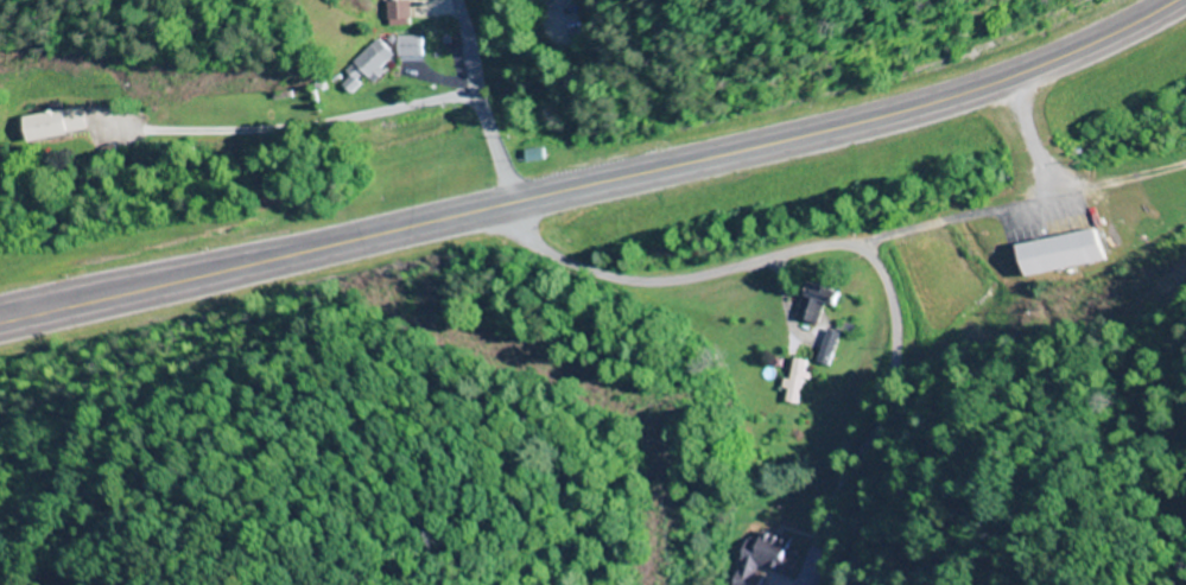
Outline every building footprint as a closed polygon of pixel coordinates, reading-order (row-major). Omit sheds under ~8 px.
[(383,25),(407,25),(406,0),(382,0),(383,25)] [(393,57),(419,57),(419,36),(393,36),(393,57)] [(363,76),(366,79),(384,62),(368,46),(334,80),(346,93),(363,76)] [(83,132),(79,108),(22,116),(26,141),(83,132)] [(542,160),(541,149),(523,151),(525,162),(542,160)] [(1013,247),(1019,278),(1100,261),(1094,231),(1013,247)] [(824,303),(840,308),(844,295),(806,283),(796,317),(818,324),(824,303)] [(829,365),(843,336),(832,330),(817,359),(829,365)] [(808,361),(790,358),(782,402),(799,406),(808,361)] [(733,584),(759,584),(763,570),(790,577),(794,562),(789,561),(794,539),(762,531),(757,551),(742,547),(733,584)]
